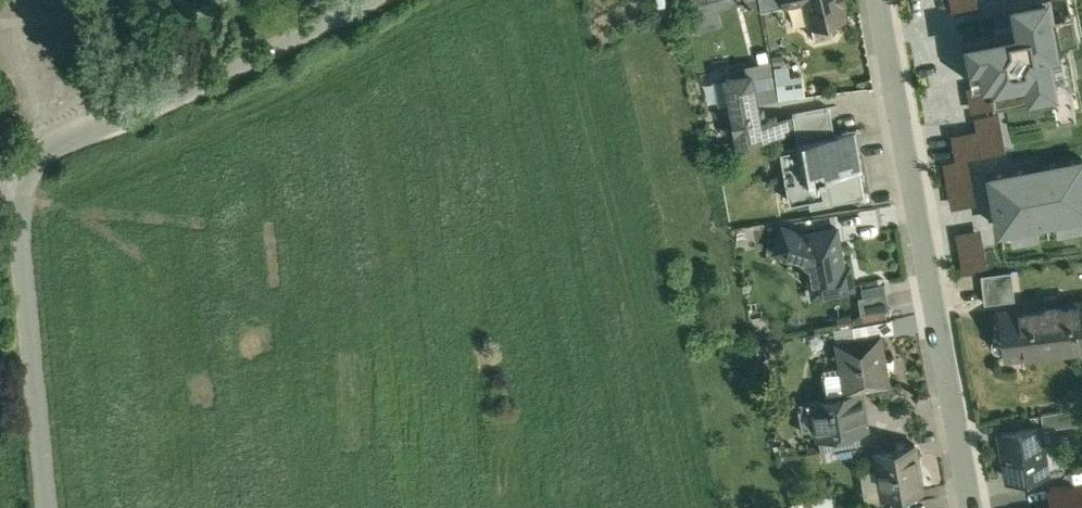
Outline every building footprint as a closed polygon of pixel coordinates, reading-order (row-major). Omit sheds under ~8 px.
[(718,2),(725,0),(692,0),(699,29),(723,23),(718,2)] [(811,20),(812,20),(815,32),(832,28),(829,16),(845,11),(842,0),(806,0),(811,20)] [(963,33),(972,78),(989,75),(990,80),(1023,74),(1026,90),(1059,84),(1058,79),(1078,75),(1070,34),(1059,36),(1059,35),(1055,9),(1053,0),(1010,0),(1014,24),(963,33)] [(1078,31),(1073,6),(1055,9),(1059,35),(1078,31)] [(798,57),(774,61),(776,76),(801,71),(798,57)] [(771,58),(754,61),(760,97),(778,94),(771,58)] [(750,69),(726,73),(733,108),(732,108),(735,125),(736,125),(738,137),(780,130),(777,113),(759,116),(750,69)] [(829,103),(792,110),(798,143),(783,146),(783,147),(799,144),(801,160),(784,163),(790,197),(810,193),(811,200),(864,190),(854,134),(836,138),(829,103)] [(1005,144),(998,108),(974,113),(976,126),(951,131),(955,154),(1005,144)] [(988,170),(998,223),(1081,207),(1081,152),(988,170)] [(968,155),(944,159),(952,202),(976,198),(968,155)] [(835,224),(803,230),(782,223),(778,237),(777,246),(798,252),(809,261),(814,288),(851,281),(848,262),(842,263),(835,224)] [(981,225),(957,229),(964,266),(988,262),(981,225)] [(1011,267),(981,271),(984,299),(1014,296),(1011,267)] [(884,279),(861,283),(862,292),(858,292),(862,319),(887,315),(886,305),(889,304),(884,279)] [(998,308),(1004,352),(1005,352),(1006,353),(1024,351),(1024,350),(1080,343),(1080,345),(1081,344),(1081,298),(1059,301),(1058,292),(1057,292),(1058,299),(1044,300),(1045,303),(998,308)] [(850,310),(837,312),(838,323),(851,321),(850,310)] [(880,330),(836,337),(840,362),(824,365),(822,368),(826,389),(844,386),(845,386),(889,378),(880,330)] [(859,388),(797,399),(801,419),(810,425),(818,426),(819,434),(857,426),(864,425),(866,422),(859,388)] [(1041,411),(1044,426),(1081,420),(1081,417),(1080,405),(1041,411)] [(1039,425),(1000,431),(1008,476),(1046,469),(1039,425)] [(857,426),(819,434),(821,447),(859,439),(857,426)] [(914,441),(875,448),(883,494),(907,490),(922,487),(914,441)] [(1050,485),(1054,507),(1076,504),(1077,507),(1081,507),(1081,480),(1050,485)] [(907,490),(883,494),(885,506),(909,501),(907,490)] [(794,507),(834,507),(831,492),(793,500),(794,507)]
